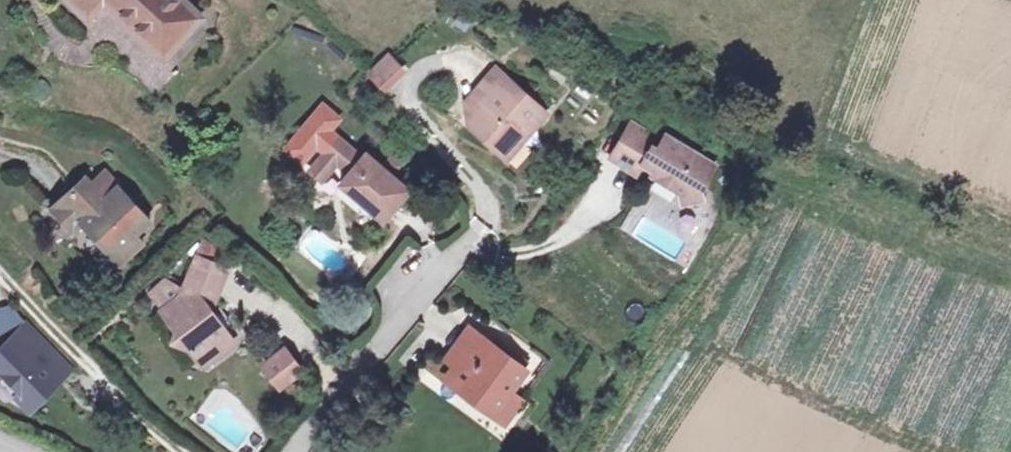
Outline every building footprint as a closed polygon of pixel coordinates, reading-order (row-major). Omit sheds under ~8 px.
[(93,21),(106,7),(160,56),(196,14),(182,0),(70,0),(93,21)] [(398,56),(379,71),(389,84),(408,68),(398,56)] [(473,123),(504,153),(520,136),(535,135),(553,114),(501,67),(486,86),(502,101),(496,106),(490,105),(483,113),(473,123)] [(502,101),(486,86),(471,102),(483,113),(490,105),(496,106),(502,101)] [(656,120),(652,129),(672,140),(677,132),(656,120)] [(644,172),(650,162),(653,155),(659,160),(655,165),(660,168),(658,173),(686,187),(689,199),(710,193),(705,177),(714,174),(723,158),(677,132),(672,140),(652,129),(636,122),(616,158),(644,172)] [(520,136),(504,153),(513,161),(535,135),(520,136)] [(397,176),(389,169),(373,155),(368,161),(346,142),(334,156),(347,168),(355,176),(346,187),(388,222),(415,191),(397,176)] [(331,184),(347,168),(334,156),(320,172),(331,184)] [(397,160),(389,169),(397,176),(405,168),(397,160)] [(67,187),(47,206),(71,231),(81,222),(108,251),(124,236),(141,221),(98,175),(86,186),(75,196),(67,187)] [(78,177),(67,187),(75,196),(86,186),(78,177)] [(40,198),(47,206),(67,187),(60,180),(40,198)] [(133,245),(124,236),(108,251),(117,261),(133,245)] [(176,299),(162,313),(176,331),(173,342),(190,350),(199,360),(216,347),(222,353),(235,343),(207,311),(230,274),(202,258),(176,299)] [(162,313),(176,299),(164,286),(149,298),(162,313)] [(0,356),(0,366),(7,374),(12,370),(26,386),(22,389),(35,402),(72,364),(33,324),(0,356)] [(485,388),(516,409),(530,389),(544,369),(486,328),(462,363),(470,370),(460,384),(479,397),(485,388)] [(216,347),(199,360),(205,366),(222,353),(216,347)] [(279,350),(256,366),(272,389),(296,372),(279,350)] [(479,397),(510,418),(516,409),(485,388),(479,397)] [(542,399),(530,389),(516,409),(510,418),(523,427),(542,399)]
